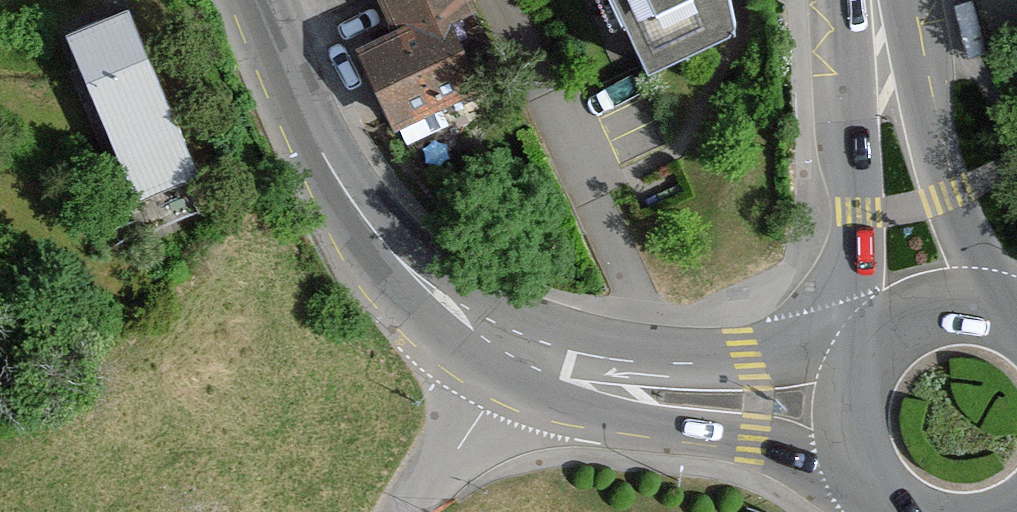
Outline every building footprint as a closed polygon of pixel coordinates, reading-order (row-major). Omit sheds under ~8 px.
[(120,0),(59,26),(131,191),(191,165),(120,0)] [(475,0),(375,0),(392,35),(444,11),(453,29),(482,15),(475,0)] [(635,62),(735,18),(729,0),(605,0),(635,62)] [(453,29),(444,11),(392,35),(366,47),(394,108),(473,72),(453,29)]
